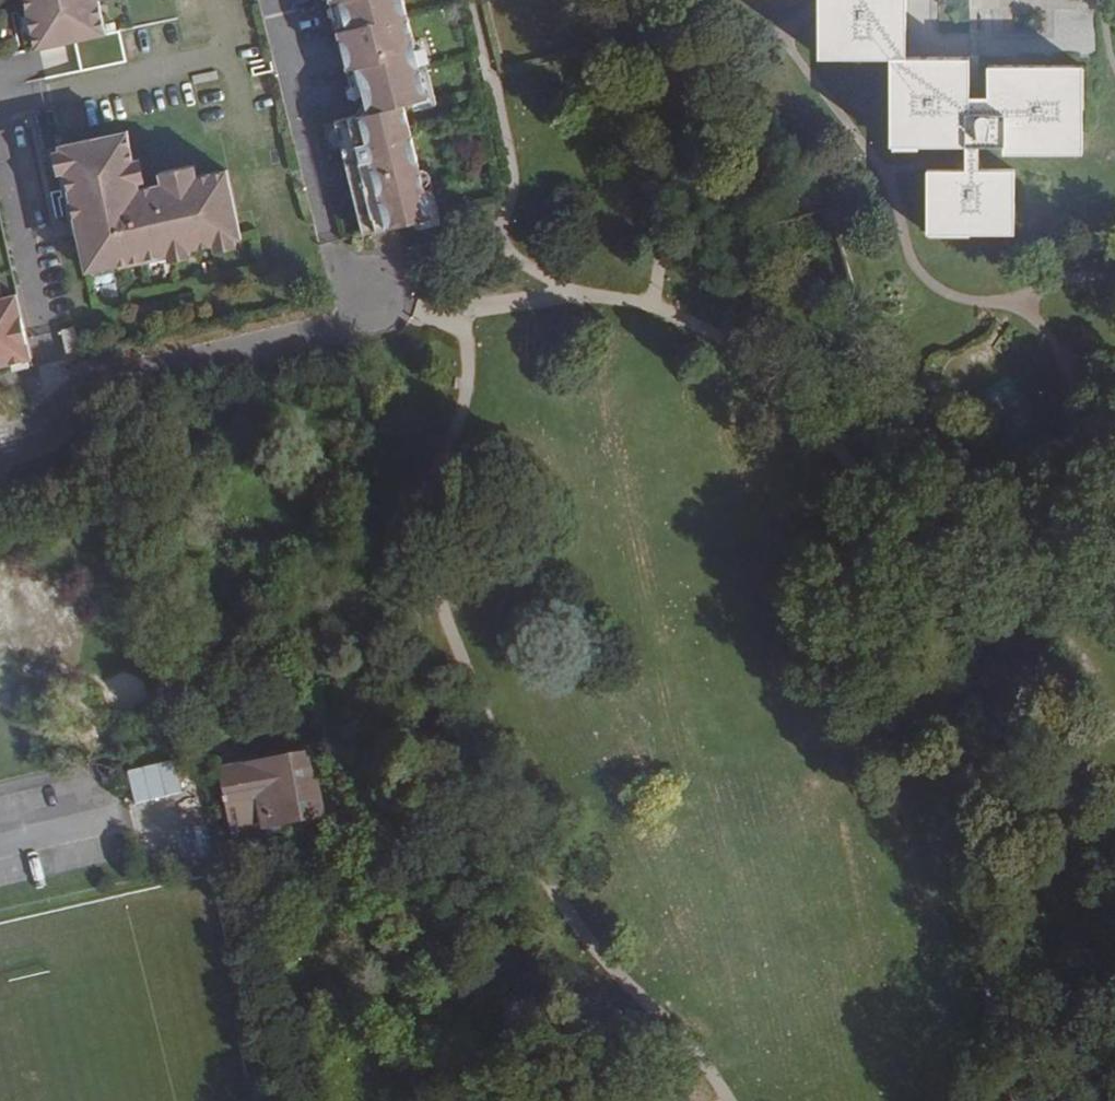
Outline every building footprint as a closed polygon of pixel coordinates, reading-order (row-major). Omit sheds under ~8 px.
[(24,5),(30,3),(34,18),(27,19),(32,39),(38,38),(40,46),(106,32),(99,0),(23,0),(24,5)] [(338,27),(346,26),(340,0),(331,0),(338,27)] [(363,232),(393,224),(415,219),(432,214),(420,168),(404,101),(413,99),(427,96),(414,39),(405,0),(340,0),(346,26),(338,27),(343,44),(351,42),(356,64),(361,81),(364,98),(355,113),(335,118),(336,125),(340,142),(346,164),(355,161),(360,183),(364,199),(356,201),(363,232)] [(819,56),(892,56),(892,144),(928,144),(967,144),(980,144),(1005,144),(1005,151),(1083,151),(1083,64),(988,64),(988,95),(970,95),(970,55),(907,55),(908,0),(819,0),(819,56)] [(427,96),(413,99),(415,106),(437,100),(422,43),(414,39),(427,96)] [(352,83),(361,81),(356,64),(347,66),(352,83)] [(338,142),(340,142),(336,125),(333,126),(332,127),(330,129),(329,133),(329,136),(331,139),(333,140),(334,141),(336,142),(337,142),(338,142)] [(172,250),(173,253),(174,255),(195,250),(193,245),(218,240),(220,245),(241,240),(239,234),(244,234),(229,167),(198,174),(196,163),(162,171),(165,182),(141,187),(140,180),(147,178),(142,157),(135,158),(128,127),(63,142),(64,147),(58,149),(63,171),(66,171),(69,170),(78,212),(91,268),(123,261),(172,250)] [(980,168),(980,144),(967,144),(966,168),(980,168)] [(432,214),(439,213),(429,172),(428,171),(426,170),(424,169),(424,168),(422,168),(420,168),(432,214)] [(1014,168),(980,168),(966,168),(928,169),(928,231),(1014,231),(1014,168)] [(69,170),(66,171),(75,213),(78,212),(69,170)] [(352,186),(356,201),(364,199),(360,183),(352,186)] [(432,214),(415,219),(416,220),(417,222),(418,222),(420,224),(421,224),(422,225),(424,224),(441,220),(439,213),(432,214)] [(123,264),(173,253),(172,250),(123,261),(123,264)] [(19,304),(18,298),(0,301),(0,308),(19,304)] [(32,362),(19,304),(0,308),(0,368),(32,362)] [(73,354),(69,338),(58,340),(62,357),(73,354)] [(312,752),(220,771),(235,844),(262,839),(261,829),(324,816),(312,752)] [(173,759),(123,770),(131,805),(181,793),(173,759)]
